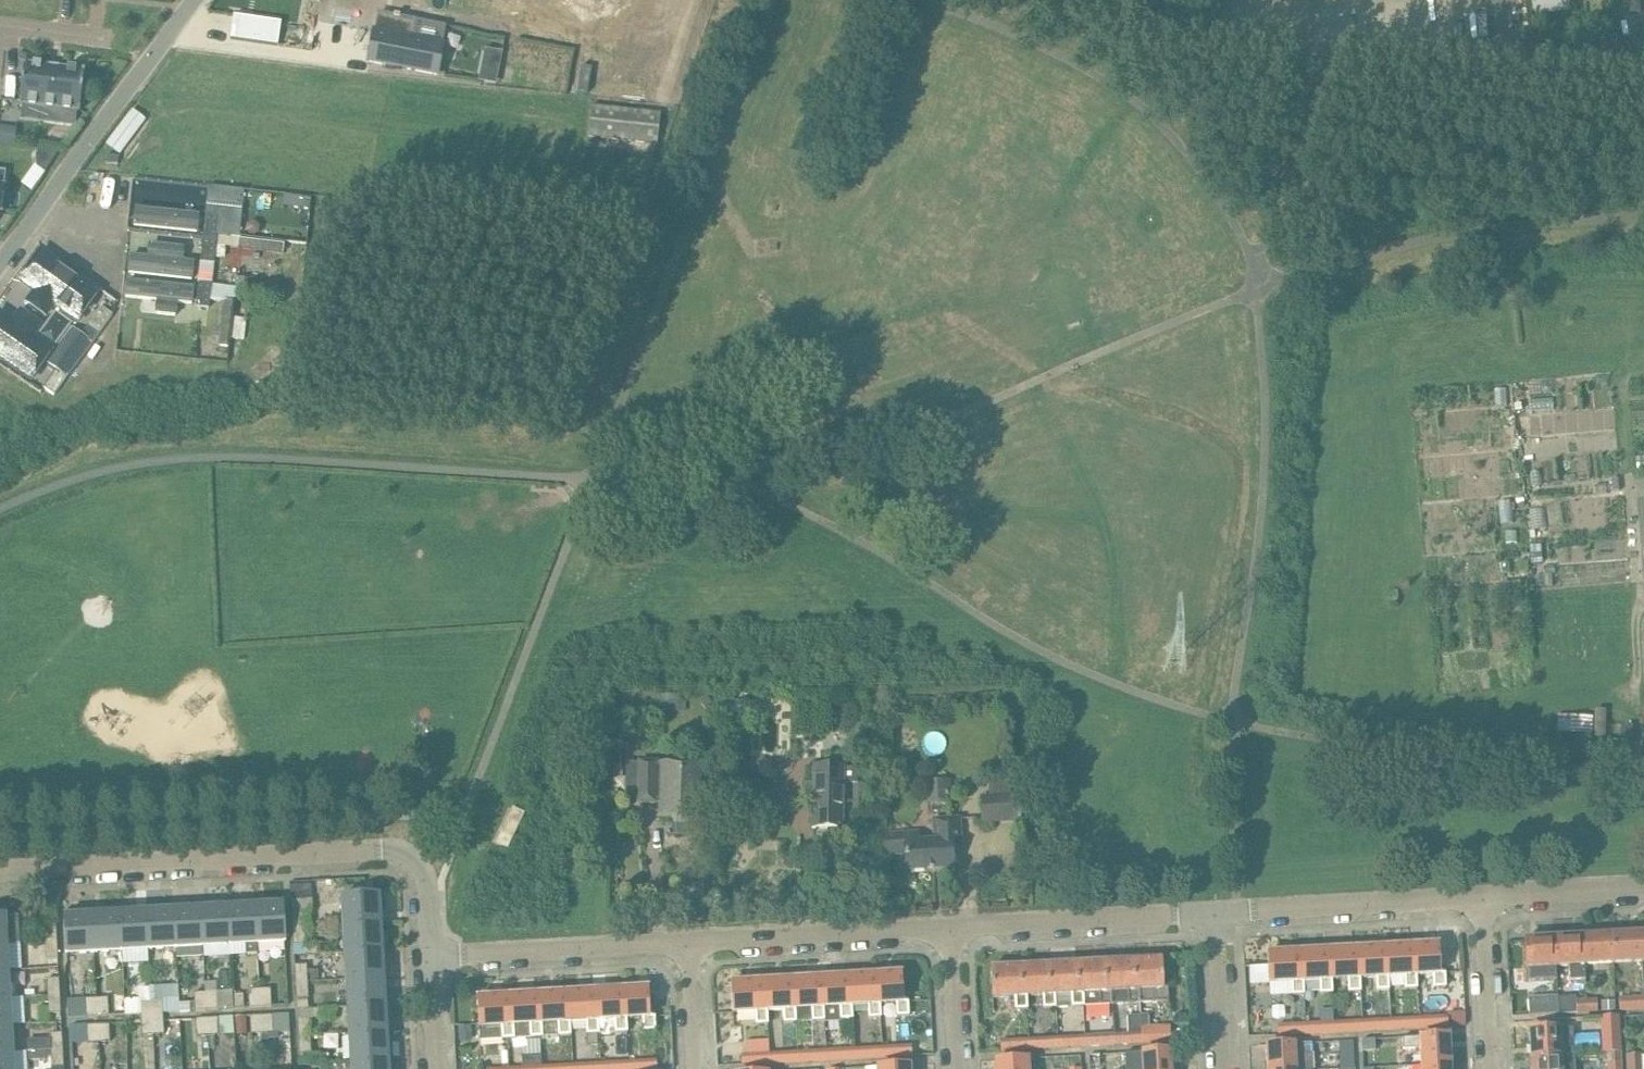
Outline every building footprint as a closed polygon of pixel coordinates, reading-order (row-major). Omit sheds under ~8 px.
[(375,32),(369,62),(433,74),(437,75),(437,74),(447,26),(416,20),(416,21),(415,20),(400,17),(400,15),(395,14),(394,16),(379,13),(376,31),(376,32),(375,32)] [(281,22),(234,15),(231,39),(278,46),(281,22)] [(80,112),(85,70),(25,62),(19,104),(80,112)] [(481,65),(479,81),(496,84),(499,69),(481,65)] [(591,107),(588,139),(657,146),(661,114),(591,107)] [(145,120),(131,109),(105,145),(120,155),(145,120)] [(8,128),(0,127),(0,144),(6,144),(8,128)] [(38,167),(45,172),(61,149),(43,147),(37,154),(38,167)] [(209,186),(206,215),(219,216),(217,230),(217,235),(240,237),(245,189),(222,187),(209,186)] [(284,196),(283,206),(309,209),(310,198),(284,196)] [(133,225),(197,232),(199,214),(178,212),(180,201),(169,200),(168,211),(135,208),(133,225)] [(206,215),(203,238),(216,239),(217,236),(217,235),(217,230),(219,216),(206,215)] [(203,238),(201,261),(214,262),(216,239),(203,238)] [(128,273),(192,279),(194,261),(182,260),(184,247),(150,243),(149,257),(130,255),(128,273)] [(41,249),(17,282),(32,292),(25,303),(47,318),(54,308),(77,324),(100,291),(41,249)] [(238,277),(236,295),(246,296),(248,278),(238,277)] [(126,297),(157,301),(156,313),(176,315),(177,302),(192,304),(194,288),(128,280),(126,297)] [(198,283),(196,306),(209,308),(211,285),(198,283)] [(226,303),(221,347),(232,349),(237,305),(226,303)] [(98,334),(112,315),(111,315),(102,308),(88,326),(98,334)] [(54,349),(0,311),(0,360),(31,382),(46,362),(55,349),(54,349)] [(72,329),(48,362),(57,369),(67,376),(83,355),(92,343),(72,329)] [(57,369),(43,387),(53,395),(67,376),(57,369)] [(661,707),(679,707),(679,696),(661,695),(661,707)] [(707,697),(702,702),(707,709),(713,704),(707,697)] [(701,763),(661,762),(639,762),(638,803),(660,803),(659,815),(674,815),(673,834),(699,834),(701,763)] [(720,762),(720,775),(742,776),(743,762),(720,762)] [(613,763),(613,775),(622,776),(622,763),(613,763)] [(856,767),(812,767),(812,783),(804,783),(804,799),(812,799),(812,828),(842,828),(842,783),(853,783),(853,812),(865,812),(865,784),(856,784),(856,767)] [(951,802),(950,781),(926,782),(927,803),(951,802)] [(1015,796),(1014,781),(988,782),(989,797),(981,798),(983,822),(1020,820),(1019,796),(1015,796)] [(513,808),(496,843),(508,849),(524,814),(513,808)] [(961,846),(959,819),(934,820),(935,842),(914,843),(914,833),(883,834),(884,855),(905,854),(906,870),(953,867),(952,847),(961,846)] [(293,928),(305,927),(304,913),(314,913),(313,899),(312,899),(311,883),(291,884),(293,928)] [(341,897),(343,925),(380,923),(380,913),(384,913),(383,895),(341,897)] [(265,905),(255,906),(258,943),(285,942),(283,900),(265,901),(265,905)] [(257,943),(258,943),(255,906),(245,906),(245,902),(228,903),(230,945),(245,944),(246,954),(258,953),(257,943)] [(203,947),(230,945),(228,903),(210,904),(211,908),(201,909),(203,947)] [(173,906),(176,948),(203,947),(201,909),(191,909),(191,905),(173,906)] [(146,912),(149,950),(176,948),(173,906),(156,907),(156,911),(146,912)] [(122,952),(149,950),(146,912),(137,912),(137,908),(119,909),(122,952)] [(94,954),(122,952),(119,909),(102,910),(102,914),(92,915),(94,954)] [(94,954),(92,915),(83,915),(82,911),(64,912),(67,955),(94,954)] [(44,914),(45,941),(57,941),(56,913),(44,914)] [(19,943),(18,915),(0,916),(0,944),(19,943)] [(343,925),(344,952),(386,950),(385,932),(381,933),(380,923),(343,925)] [(306,944),(305,927),(293,928),(294,945),(306,944)] [(1611,935),(1613,963),(1642,961),(1640,933),(1611,935)] [(1613,963),(1611,935),(1583,936),(1585,979),(1586,979),(1585,964),(1613,963)] [(1569,980),(1585,979),(1583,936),(1554,938),(1556,966),(1569,965),(1569,980)] [(1557,979),(1556,966),(1554,938),(1525,939),(1527,968),(1528,968),(1529,981),(1550,980),(1557,979)] [(46,961),(58,960),(57,941),(45,941),(46,961)] [(9,971),(7,944),(19,943),(0,944),(0,971),(9,971)] [(1411,976),(1417,976),(1417,989),(1446,988),(1445,973),(1440,973),(1438,944),(1410,945),(1411,976)] [(1389,991),(1417,989),(1417,976),(1411,976),(1410,945),(1381,947),(1383,978),(1388,977),(1389,991)] [(1376,991),(1389,991),(1388,977),(1383,978),(1381,947),(1353,948),(1355,980),(1360,979),(1376,979),(1376,991)] [(1361,992),(1360,979),(1355,980),(1353,948),(1325,950),(1327,981),(1332,980),(1348,980),(1348,992),(1361,992)] [(386,950),(344,952),(346,979),(383,977),(383,967),(387,967),(386,950)] [(1332,980),(1327,981),(1325,950),(1297,951),(1298,982),(1304,982),(1320,981),(1320,994),(1333,993),(1332,980)] [(1304,982),(1298,982),(1297,951),(1268,953),(1269,965),(1269,983),(1292,982),(1292,995),(1304,994),(1304,982)] [(1162,958),(1133,960),(1135,991),(1140,990),(1141,1003),(1169,1001),(1168,987),(1163,988),(1162,958)] [(1135,991),(1133,960),(1104,961),(1106,992),(1112,992),(1113,1004),(1141,1003),(1140,990),(1135,991)] [(1084,993),(1084,1006),(1113,1004),(1112,992),(1106,992),(1104,961),(1076,963),(1078,993),(1084,993)] [(1078,993),(1076,963),(1048,964),(1049,995),(1055,995),(1056,1007),(1084,1006),(1084,993),(1078,993)] [(308,981),(307,964),(295,965),(296,982),(308,981)] [(1027,996),(1043,995),(1044,1008),(1056,1007),(1055,995),(1049,995),(1048,964),(1020,966),(1021,997),(1027,996)] [(1269,965),(1250,966),(1251,984),(1269,983),(1269,965)] [(1027,996),(1021,997),(1020,966),(991,967),(993,998),(1014,997),(1014,1010),(1028,1009),(1027,996)] [(10,998),(9,971),(0,971),(0,998),(10,998)] [(904,1002),(902,972),(873,974),(875,1004),(881,1003),(882,1017),(909,1016),(908,1002),(904,1002)] [(873,974),(845,976),(846,1006),(852,1005),(867,1005),(868,1018),(882,1017),(881,1003),(875,1004),(873,974)] [(823,1007),(824,1020),(824,1023),(841,1022),(841,1019),(853,1018),(852,1005),(846,1006),(845,976),(816,977),(818,1007),(823,1007)] [(383,977),(346,979),(348,1006),(389,1004),(388,987),(384,987),(383,977)] [(818,1007),(816,977),(788,979),(790,1009),(795,1009),(795,1008),(811,1007),(812,1020),(824,1020),(823,1007),(818,1007)] [(47,979),(48,996),(60,995),(59,979),(47,979)] [(783,1010),(784,1022),(796,1022),(795,1009),(790,1009),(788,979),(760,981),(762,1011),(766,1011),(783,1010)] [(298,999),(298,1009),(312,1008),(311,998),(309,998),(308,981),(296,982),(297,999),(298,999)] [(762,1011),(760,981),(731,982),(733,1013),(755,1011),(756,1024),(767,1024),(766,1011),(762,1011)] [(626,1018),(642,1017),(643,1031),(656,1030),(655,1016),(650,1016),(648,987),(619,989),(621,1018),(626,1018)] [(250,1008),(262,1007),(260,989),(249,990),(250,1008)] [(271,989),(260,989),(262,1007),(272,1006),(271,989)] [(593,1020),(598,1019),(614,1018),(615,1032),(627,1031),(626,1018),(621,1018),(619,989),(596,990),(591,990),(593,1020)] [(565,1021),(569,1021),(585,1020),(587,1046),(599,1045),(598,1033),(599,1033),(598,1019),(593,1020),(591,990),(568,992),(563,992),(565,1021)] [(206,993),(207,1010),(218,1010),(217,992),(206,993)] [(542,1036),(570,1035),(569,1021),(565,1021),(563,992),(534,994),(536,1023),(541,1023),(542,1036)] [(207,1010),(206,993),(194,993),(195,1011),(207,1010)] [(514,1038),(542,1036),(541,1023),(536,1023),(534,994),(506,995),(508,1025),(513,1024),(514,1038)] [(49,1014),(61,1013),(60,995),(48,996),(49,1014)] [(513,1024),(508,1025),(506,995),(477,997),(480,1040),(514,1038),(513,1024)] [(1559,1014),(1587,1012),(1586,1000),(1576,1001),(1575,996),(1558,997),(1559,1014)] [(1558,997),(1528,999),(1529,1015),(1559,1014),(1558,997)] [(1643,1010),(1643,1001),(1643,997),(1619,998),(1620,1010),(1623,1010),(1623,1011),(1643,1010)] [(10,998),(0,998),(0,1026),(12,1025),(10,998)] [(97,999),(97,1004),(98,1017),(109,1016),(108,998),(97,999)] [(97,999),(86,999),(87,1018),(98,1017),(97,1004),(97,999)] [(153,1018),(164,1017),(163,1000),(152,1001),(153,1018)] [(1586,1000),(1587,1012),(1597,1011),(1597,1000),(1586,1000)] [(1615,1000),(1602,1001),(1602,1011),(1615,1010),(1615,1000)] [(152,1018),(153,1018),(152,1001),(140,1002),(141,1019),(152,1018)] [(348,1006),(349,1034),(386,1031),(386,1022),(390,1021),(389,1004),(348,1006)] [(298,1019),(299,1036),(311,1036),(310,1020),(313,1019),(315,1017),(315,1009),(312,1009),(312,1008),(298,1009),(299,1019),(298,1019)] [(261,1016),(262,1034),(290,1032),(289,1014),(261,1016)] [(1115,1045),(1142,1044),(1142,1032),(1141,1027),(1141,1015),(1127,1016),(1128,1033),(1114,1034),(1115,1039),(1115,1045)] [(262,1034),(261,1016),(250,1017),(251,1034),(262,1034)] [(1419,1028),(1448,1026),(1448,1016),(1419,1018),(1419,1028)] [(164,1017),(153,1018),(152,1018),(153,1036),(165,1035),(164,1017)] [(247,1034),(246,1017),(235,1017),(236,1035),(247,1034)] [(1618,1017),(1601,1018),(1603,1053),(1608,1053),(1620,1052),(1618,1017)] [(152,1018),(141,1019),(142,1037),(153,1036),(152,1018)] [(1391,1029),(1419,1028),(1419,1018),(1390,1019),(1391,1029)] [(208,1037),(207,1019),(196,1020),(197,1038),(208,1037)] [(218,1019),(207,1019),(208,1037),(219,1036),(218,1019)] [(1364,1031),(1391,1029),(1390,1019),(1362,1021),(1363,1031),(1364,1031)] [(1335,1033),(1363,1031),(1362,1021),(1334,1023),(1335,1033)] [(50,1023),(51,1050),(63,1049),(62,1022),(50,1023)] [(891,1047),(889,1023),(882,1023),(884,1047),(884,1057),(912,1056),(912,1046),(891,1047)] [(1306,1034),(1335,1033),(1334,1023),(1306,1024),(1306,1034)] [(1306,1024),(1278,1026),(1278,1036),(1306,1034),(1306,1024)] [(13,1052),(12,1025),(0,1026),(0,1053),(13,1052)] [(99,1042),(110,1041),(109,1025),(98,1026),(99,1042)] [(473,1041),(472,1025),(458,1026),(459,1041),(473,1041)] [(99,1042),(98,1026),(71,1028),(71,1043),(88,1042),(99,1042)] [(1142,1044),(1171,1042),(1171,1031),(1170,1026),(1141,1027),(1142,1032),(1142,1044)] [(1530,1031),(1531,1057),(1574,1055),(1573,1028),(1530,1031)] [(386,1031),(349,1034),(351,1061),(392,1058),(391,1041),(387,1041),(386,1031)] [(1086,1047),(1115,1045),(1115,1039),(1114,1034),(1086,1035),(1086,1040),(1086,1047)] [(1052,1049),(1086,1047),(1086,1040),(1086,1035),(1052,1037),(1052,1042),(1052,1049)] [(1420,1065),(1450,1063),(1449,1035),(1402,1038),(1403,1048),(1419,1047),(1420,1065)] [(312,1053),(311,1036),(299,1036),(300,1064),(321,1062),(321,1052),(312,1053)] [(1024,1050),(1052,1049),(1052,1042),(1052,1037),(1024,1039),(1024,1044),(1024,1050)] [(1024,1039),(1001,1040),(1001,1045),(1002,1051),(1024,1050),(1024,1044),(1024,1039)] [(1376,1050),(1375,1039),(1362,1040),(1362,1051),(1376,1050)] [(522,1041),(523,1055),(521,1055),(522,1067),(510,1067),(510,1068),(539,1068),(539,1066),(537,1040),(522,1041)] [(1268,1068),(1312,1068),(1311,1053),(1324,1053),(1324,1042),(1266,1045),(1268,1068)] [(1353,1042),(1339,1043),(1340,1056),(1354,1055),(1353,1042)] [(870,1058),(884,1057),(884,1047),(855,1049),(855,1059),(870,1058)] [(63,1049),(51,1050),(51,1056),(52,1068),(64,1067),(63,1049)] [(826,1060),(855,1059),(855,1049),(826,1050),(826,1060)] [(51,1056),(51,1050),(25,1051),(26,1060),(46,1059),(46,1056),(51,1056)] [(797,1051),(798,1061),(826,1060),(826,1050),(797,1051)] [(1126,1068),(1172,1068),(1170,1050),(1142,1052),(1125,1053),(1126,1068)] [(25,1051),(13,1052),(0,1053),(0,1068),(26,1068),(26,1060),(25,1051)] [(769,1053),(769,1063),(798,1061),(797,1051),(769,1053)] [(1608,1053),(1608,1068),(1621,1068),(1620,1052),(1608,1053)] [(742,1064),(769,1063),(769,1053),(742,1054),(742,1064)] [(1090,1068),(1101,1068),(1100,1054),(1089,1054),(1090,1068)] [(1574,1055),(1531,1057),(1532,1068),(1575,1068),(1574,1055)] [(1640,1055),(1627,1056),(1627,1068),(1641,1068),(1640,1055)] [(351,1068),(393,1068),(392,1058),(351,1061),(351,1068)] [(997,1068),(1027,1068),(1027,1058),(996,1060),(997,1068)] [(624,1061),(624,1068),(657,1068),(657,1059),(624,1061)] [(624,1061),(595,1062),(596,1068),(624,1068),(624,1061)]
